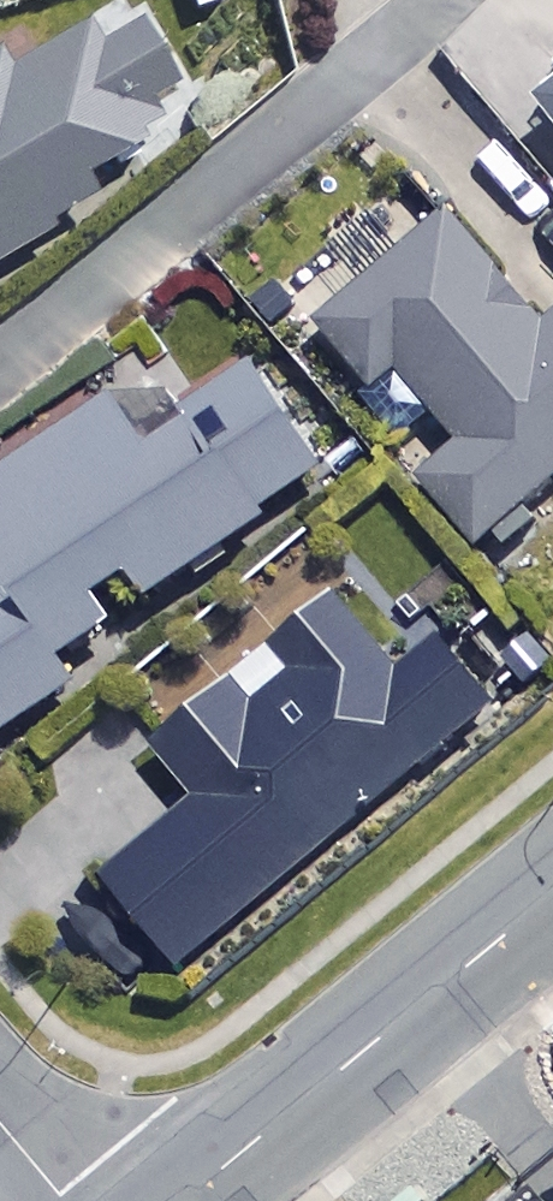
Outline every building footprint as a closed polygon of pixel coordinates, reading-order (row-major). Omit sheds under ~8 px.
[(141,111),(176,90),(124,0),(113,0),(0,67),(0,259),(84,209),(67,181),(153,131),(141,111)] [(534,106),(552,130),(552,91),(534,106)] [(491,532),(501,544),(522,526),(512,514),(552,479),(552,315),(539,327),(441,212),(393,253),(362,216),(324,249),(354,285),(310,323),(368,390),(394,368),(460,444),(419,479),(476,545),(491,532)] [(239,362),(134,437),(101,391),(0,463),(0,734),(71,683),(55,660),(108,622),(88,594),(124,568),(143,595),(317,471),(239,362)] [(394,677),(327,595),(145,745),(192,803),(99,879),(175,970),(492,709),(436,642),(394,677)]
